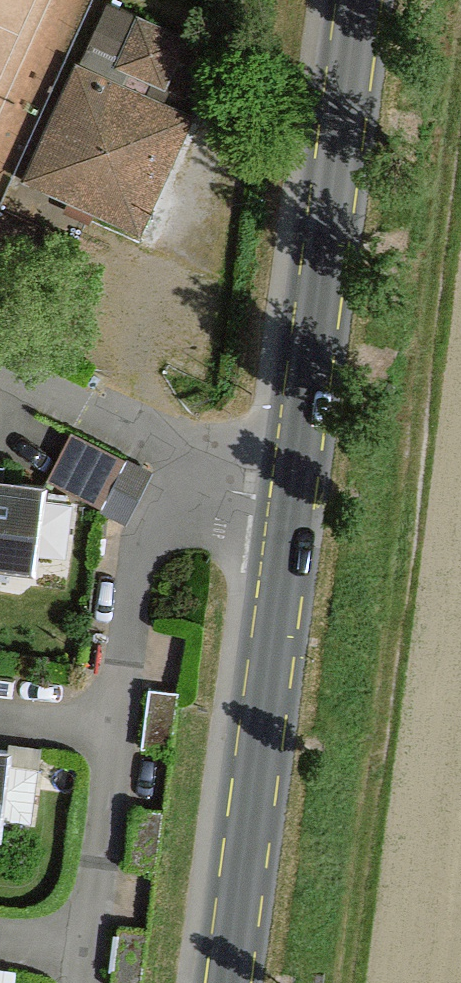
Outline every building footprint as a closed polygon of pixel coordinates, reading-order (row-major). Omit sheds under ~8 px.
[(139,17),(117,64),(165,86),(187,39),(139,17)] [(92,212),(140,233),(192,116),(75,63),(35,153),(82,175),(80,182),(100,192),(92,212)] [(82,175),(35,153),(22,179),(92,212),(100,192),(80,182),(82,175)] [(125,458),(73,433),(49,480),(101,506),(125,458)] [(148,469),(125,458),(101,506),(123,517),(148,469)] [(32,567),(34,553),(41,500),(42,486),(0,481),(0,562),(32,567)] [(41,500),(34,553),(66,557),(73,503),(41,500)] [(179,691),(150,688),(141,748),(170,752),(179,691)] [(6,764),(0,818),(31,822),(38,769),(6,764)] [(118,926),(111,982),(142,982),(148,930),(118,926)]
